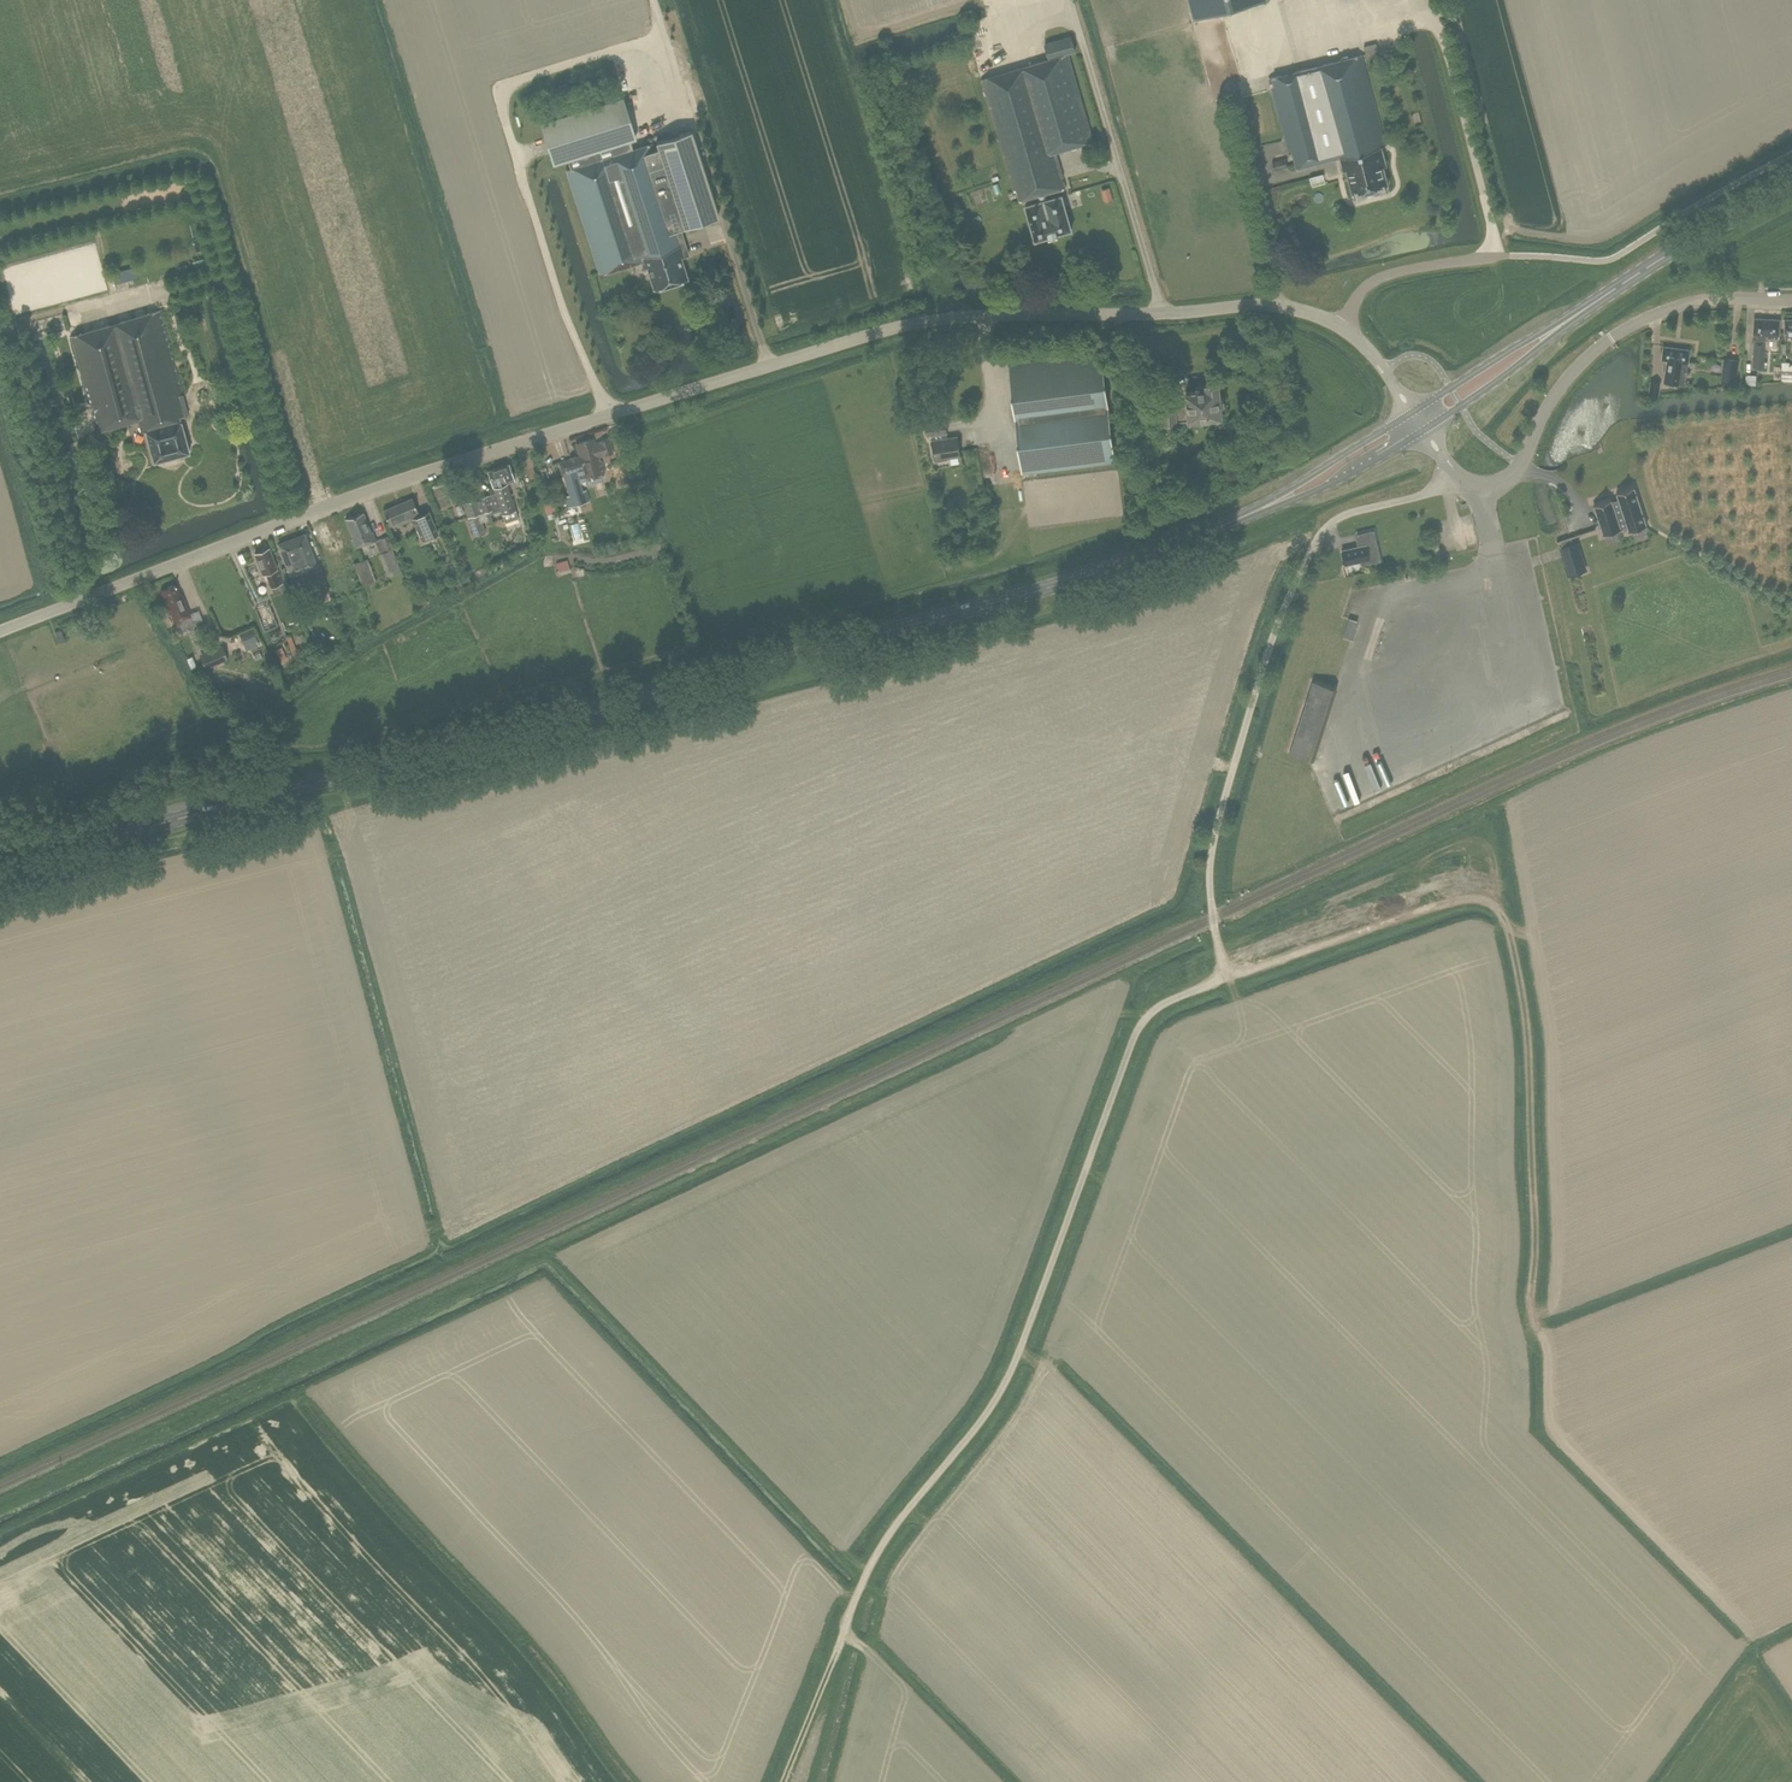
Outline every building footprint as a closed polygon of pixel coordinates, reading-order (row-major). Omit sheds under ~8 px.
[(1194,6),(1197,16),(1257,0),(1192,0),(1194,6)] [(981,78),(1012,183),(1014,190),(1016,190),(1019,200),(1032,197),(1033,202),(1025,204),(1036,239),(1072,228),(1062,194),(1047,198),(1045,193),(1064,187),(1061,177),(1063,176),(1056,151),(1093,140),(1068,53),(1075,52),(1071,37),(1046,44),(1050,59),(981,78)] [(1376,43),(1364,46),(1367,56),(1379,53),(1376,43)] [(1292,153),(1292,155),(1288,156),(1287,152),(1274,156),(1275,160),(1273,161),(1275,169),(1287,166),(1287,164),(1294,162),(1296,169),(1340,158),(1343,171),(1346,170),(1353,194),(1389,185),(1383,167),(1386,166),(1381,147),(1386,145),(1361,54),(1269,77),(1288,154),(1292,153)] [(633,148),(630,139),(636,137),(622,95),(540,122),(553,163),(567,159),(570,168),(566,170),(600,274),(642,261),(644,268),(647,267),(654,288),(688,278),(681,257),(689,254),(680,228),(719,215),(692,129),(671,136),(633,148)] [(1326,173),(1313,175),(1315,186),(1328,183),(1326,173)] [(1109,201),(1118,198),(1113,186),(1104,189),(1109,201)] [(189,414),(160,309),(71,335),(98,432),(139,421),(142,432),(146,431),(154,462),(190,452),(180,416),(189,414)] [(1768,337),(1779,338),(1780,319),(1754,318),(1753,339),(1754,339),(1753,366),(1763,367),(1765,340),(1767,340),(1768,337)] [(1664,382),(1685,385),(1690,349),(1664,346),(1662,359),(1667,360),(1664,382)] [(1112,458),(1099,355),(1012,365),(1025,469),(1112,458)] [(1721,381),(1736,383),(1739,360),(1724,358),(1721,381)] [(1782,364),(1781,380),(1791,381),(1791,364),(1782,364)] [(1756,373),(1746,373),(1746,383),(1756,383),(1756,373)] [(1217,382),(1216,378),(1208,379),(1208,382),(1206,383),(1206,385),(1196,386),(1197,389),(1186,390),(1187,404),(1176,405),(1174,396),(1160,397),(1163,424),(1177,422),(1177,420),(1189,419),(1189,420),(1210,417),(1222,416),(1221,408),(1222,408),(1222,405),(1224,404),(1224,396),(1221,396),(1219,381),(1217,382)] [(1648,395),(1658,396),(1660,382),(1650,381),(1648,395)] [(946,432),(945,421),(924,424),(926,435),(933,434),(933,439),(932,440),(935,461),(946,459),(946,458),(960,456),(957,436),(946,438),(945,433),(946,432)] [(613,453),(609,438),(592,443),(590,439),(579,442),(581,447),(578,448),(580,455),(568,459),(572,471),(564,474),(570,495),(565,496),(568,506),(589,500),(586,490),(583,491),(580,481),(585,480),(586,484),(603,479),(601,472),(603,472),(600,461),(599,457),(613,453)] [(507,483),(514,480),(509,463),(488,470),(495,492),(466,502),(471,516),(485,511),(486,515),(501,510),(505,522),(518,517),(513,502),(507,483)] [(1646,524),(1634,487),(1634,486),(1616,492),(1617,493),(1619,499),(1612,501),(1612,500),(1612,499),(1594,505),(1604,533),(1603,534),(1604,534),(1621,528),(1628,526),(1629,530),(1629,531),(1647,525),(1647,524),(1646,524)] [(109,487),(98,490),(101,499),(111,496),(109,487)] [(420,515),(419,513),(412,497),(383,509),(390,525),(399,521),(401,524),(410,520),(411,520),(415,523),(422,540),(438,533),(429,511),(420,515)] [(556,511),(553,501),(544,503),(547,514),(556,511)] [(371,531),(363,512),(345,518),(353,537),(351,538),(355,548),(375,540),(376,540),(373,530),(371,531)] [(472,518),(476,530),(473,531),(475,537),(486,533),(480,515),(472,518)] [(586,519),(570,523),(575,545),(591,541),(586,519)] [(337,521),(325,525),(328,534),(320,536),(330,562),(349,555),(337,521)] [(1381,560),(1374,529),(1358,533),(1361,547),(1358,547),(1358,546),(1342,550),(1345,564),(1361,561),(1362,565),(1381,560)] [(307,544),(303,534),(279,543),(286,563),(287,563),(291,574),(316,565),(311,553),(312,553),(308,543),(307,544)] [(1562,547),(1573,544),(1571,537),(1569,538),(1560,541),(1561,543),(1562,547)] [(1585,567),(1577,543),(1573,544),(1562,547),(1561,548),(1569,572),(1585,567)] [(1433,545),(1435,553),(1441,552),(1439,544),(1433,545)] [(282,582),(283,582),(278,570),(275,571),(274,569),(277,567),(269,547),(255,553),(263,573),(266,572),(271,587),(273,594),(285,590),(282,582)] [(393,549),(380,554),(388,576),(401,571),(393,549)] [(375,580),(367,558),(354,563),(363,584),(375,580)] [(560,570),(570,567),(568,560),(557,563),(560,570)] [(486,562),(484,567),(490,570),(492,564),(486,562)] [(328,590),(320,567),(310,571),(317,594),(328,590)] [(449,584),(452,589),(458,586),(456,581),(449,584)] [(190,616),(191,615),(184,598),(181,597),(176,583),(161,589),(165,599),(164,600),(169,614),(172,613),(175,622),(173,622),(177,631),(193,625),(190,616)] [(268,584),(261,586),(265,598),(271,596),(268,584)] [(416,598),(419,607),(428,603),(424,595),(416,598)] [(269,603),(256,608),(264,630),(277,625),(269,603)] [(1343,637),(1354,640),(1356,632),(1354,631),(1357,621),(1348,618),(1343,637)] [(255,635),(252,628),(239,633),(242,640),(255,635)] [(56,631),(60,641),(65,639),(62,629),(56,631)] [(211,651),(200,655),(206,668),(216,664),(228,659),(223,646),(211,651)] [(282,647),(276,649),(282,664),(290,660),(288,655),(286,656),(282,647)] [(1336,687),(1313,680),(1290,752),(1312,760),(1336,687)]
